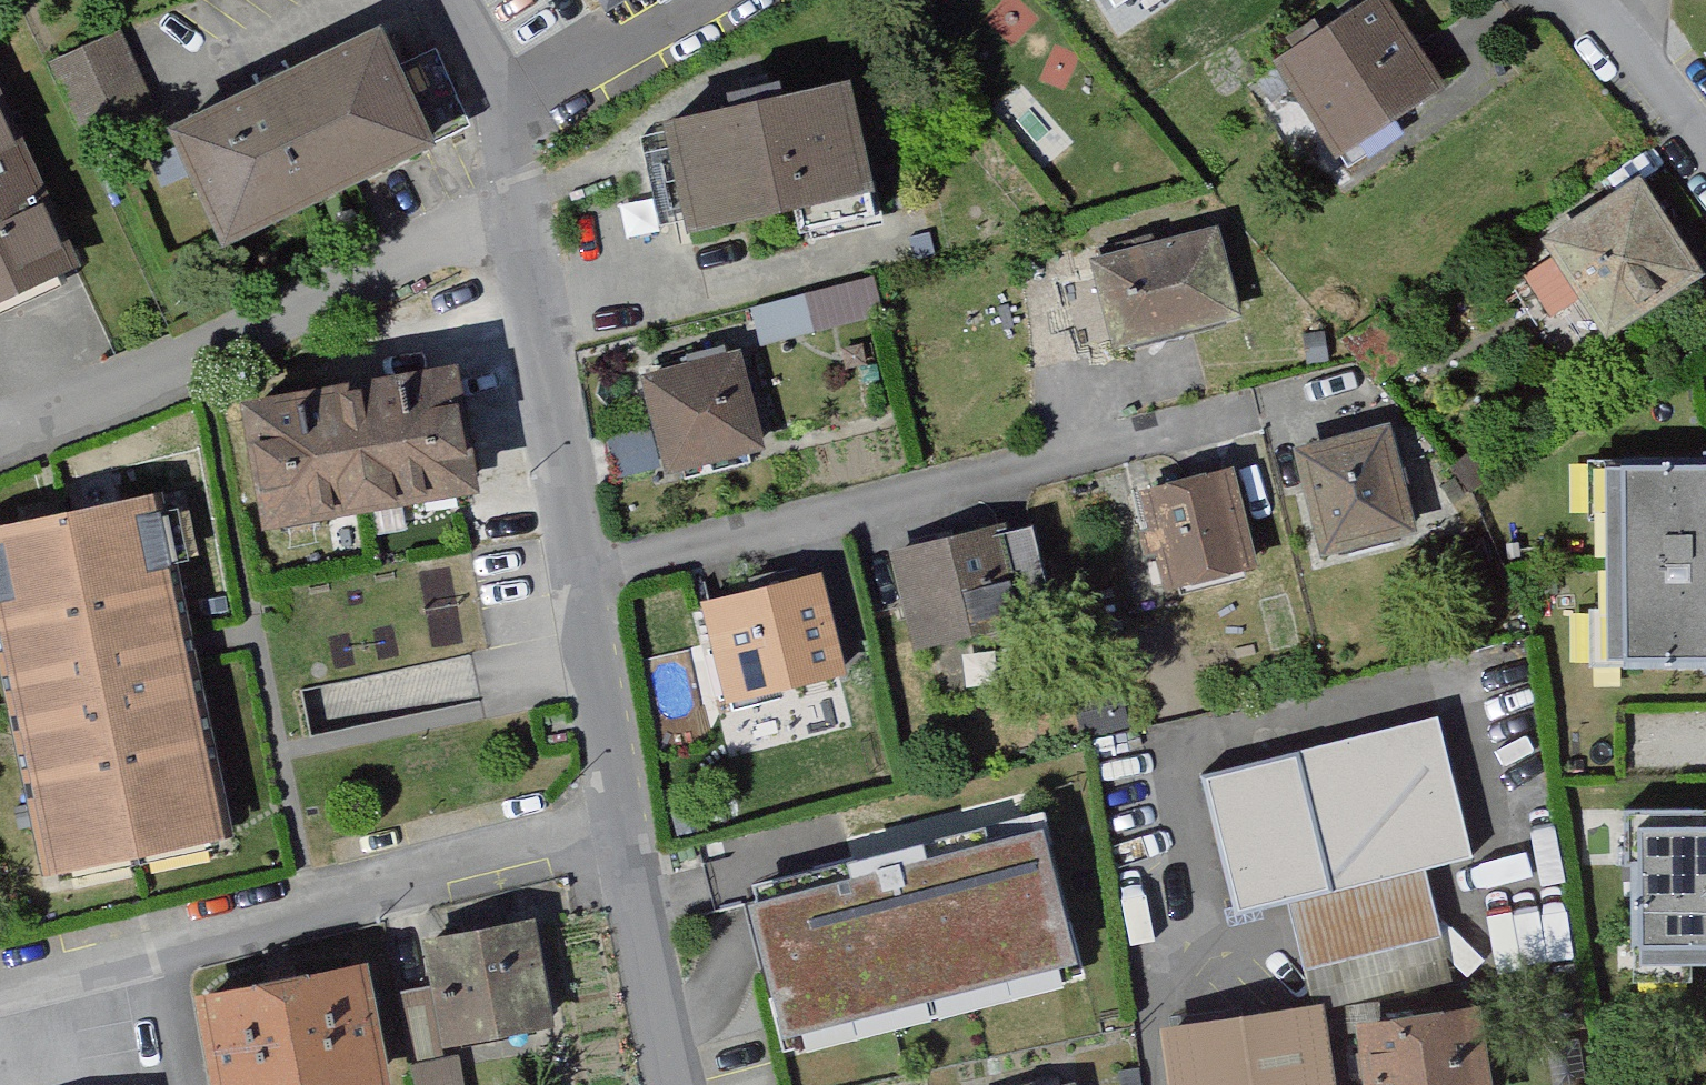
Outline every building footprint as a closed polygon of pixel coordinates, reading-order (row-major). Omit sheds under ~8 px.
[(1320,167),(1438,87),(1379,0),(1357,0),(1254,70),(1320,167)] [(65,131),(136,101),(114,49),(43,78),(65,131)] [(171,143),(218,247),(425,155),(378,50),(171,143)] [(647,137),(678,264),(863,220),(831,92),(647,137)] [(66,271),(0,114),(0,298),(66,271)] [(1573,318),(1598,356),(1695,291),(1630,194),(1529,261),(1541,279),(1503,304),(1531,346),(1573,318)] [(1083,266),(1104,361),(1235,331),(1214,237),(1083,266)] [(732,368),(632,392),(657,497),(757,473),(732,368)] [(443,383),(216,422),(239,550),(460,509),(443,383)] [(1282,455),(1308,570),(1413,547),(1388,431),(1282,455)] [(1705,686),(1705,459),(1573,457),(1571,684),(1705,686)] [(1125,504),(1148,605),(1244,583),(1222,482),(1125,504)] [(30,871),(208,837),(143,507),(0,535),(0,718),(30,871)] [(914,653),(1019,628),(998,537),(893,561),(914,653)] [(695,606),(720,715),(842,686),(817,578),(695,606)] [(1428,725),(1200,783),(1237,917),(1470,860),(1428,725)] [(1608,990),(1705,990),(1705,816),(1608,816),(1608,990)] [(775,1069),(1062,998),(1020,829),(733,900),(775,1069)] [(179,981),(204,1084),(332,1084),(383,1073),(351,941),(179,981)] [(415,963),(435,1066),(546,1044),(527,942),(415,963)] [(1174,1084),(1339,1084),(1328,1002),(1166,1024),(1174,1084)] [(1362,1084),(1490,1084),(1476,1008),(1351,1025),(1362,1084)] [(1072,1072),(1003,1084),(1074,1084),(1072,1072)] [(453,1073),(408,1081),(409,1084),(455,1084),(453,1073)]
